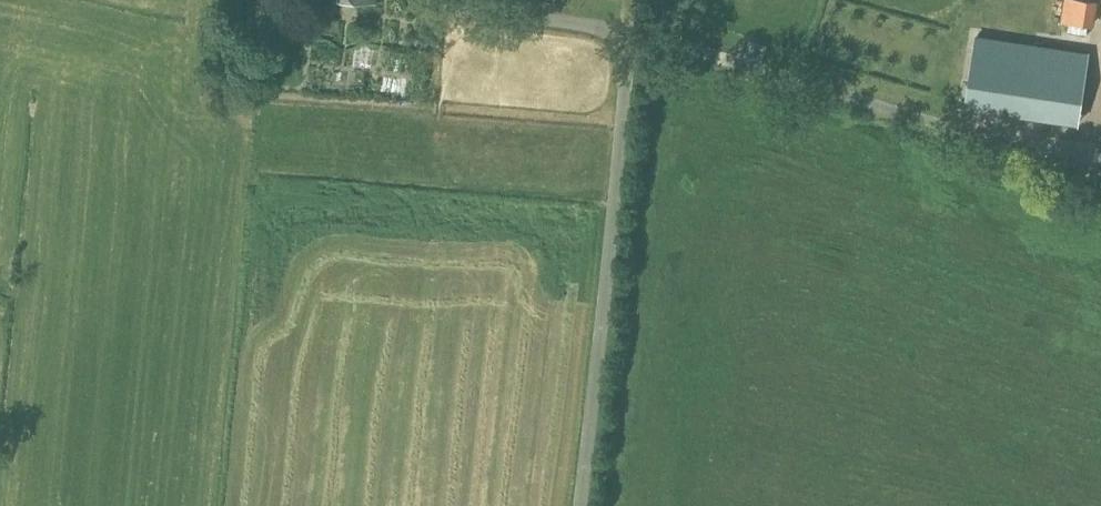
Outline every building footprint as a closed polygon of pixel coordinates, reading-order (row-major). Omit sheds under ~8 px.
[(274,28),(276,8),(277,8),(278,0),(258,0),(257,6),(255,27),(274,28)] [(1098,1),(1090,0),(1065,0),(1061,23),(1095,28),(1098,1)] [(579,7),(576,18),(598,23),(601,12),(579,7)] [(1039,11),(1039,26),(1053,26),(1053,10),(1039,11)] [(1078,127),(1088,54),(977,37),(964,109),(1078,127)] [(372,67),(372,44),(354,43),(353,67),(372,67)]
